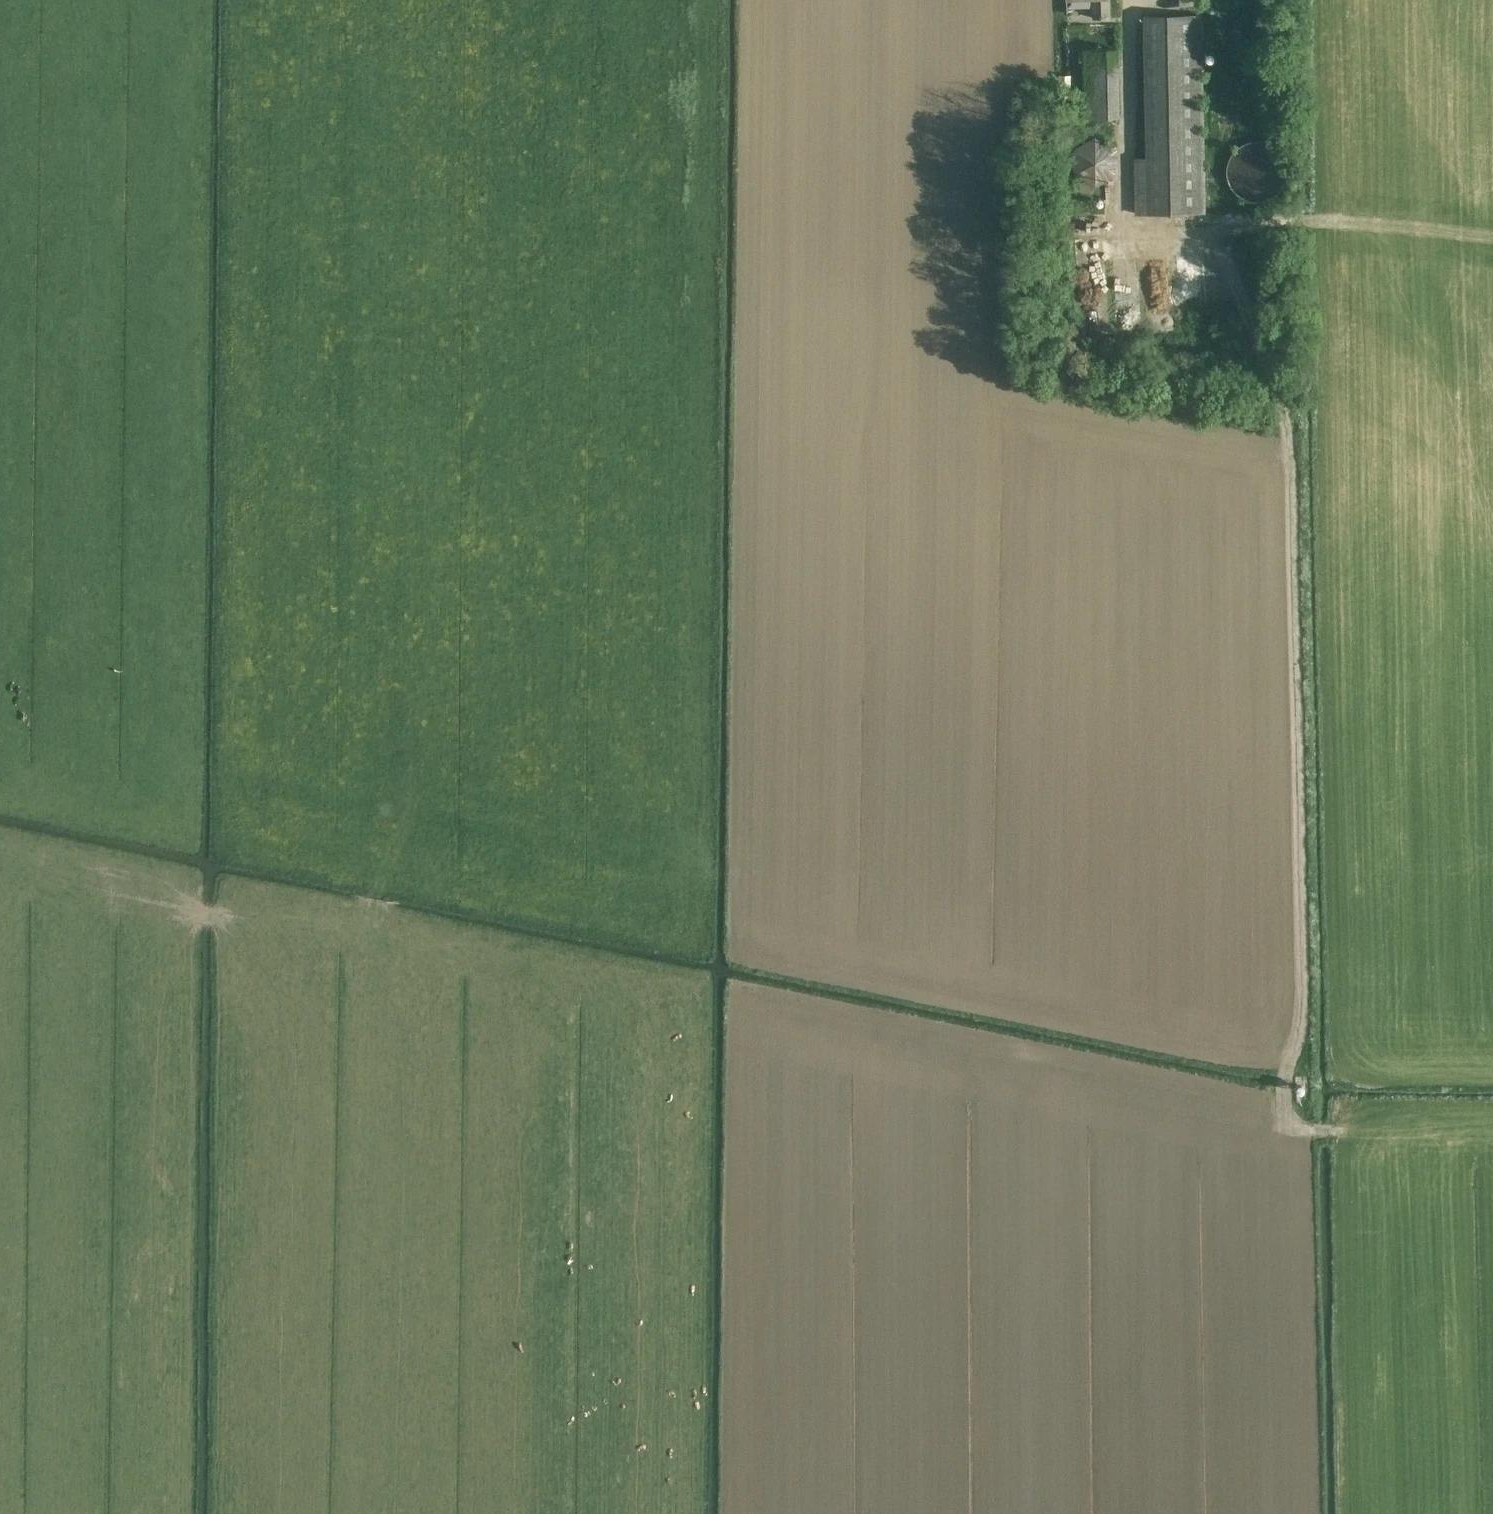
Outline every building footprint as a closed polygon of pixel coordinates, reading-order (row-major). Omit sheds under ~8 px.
[(1091,19),(1110,19),(1110,0),(1091,0),(1091,19)] [(1133,158),(1135,214),(1206,214),(1202,15),(1143,15),(1145,157),(1133,158)] [(1083,50),(1084,117),(1119,116),(1117,49),(1083,50)] [(1072,149),(1073,175),(1095,188),(1117,175),(1117,149),(1094,136),(1072,149)]
